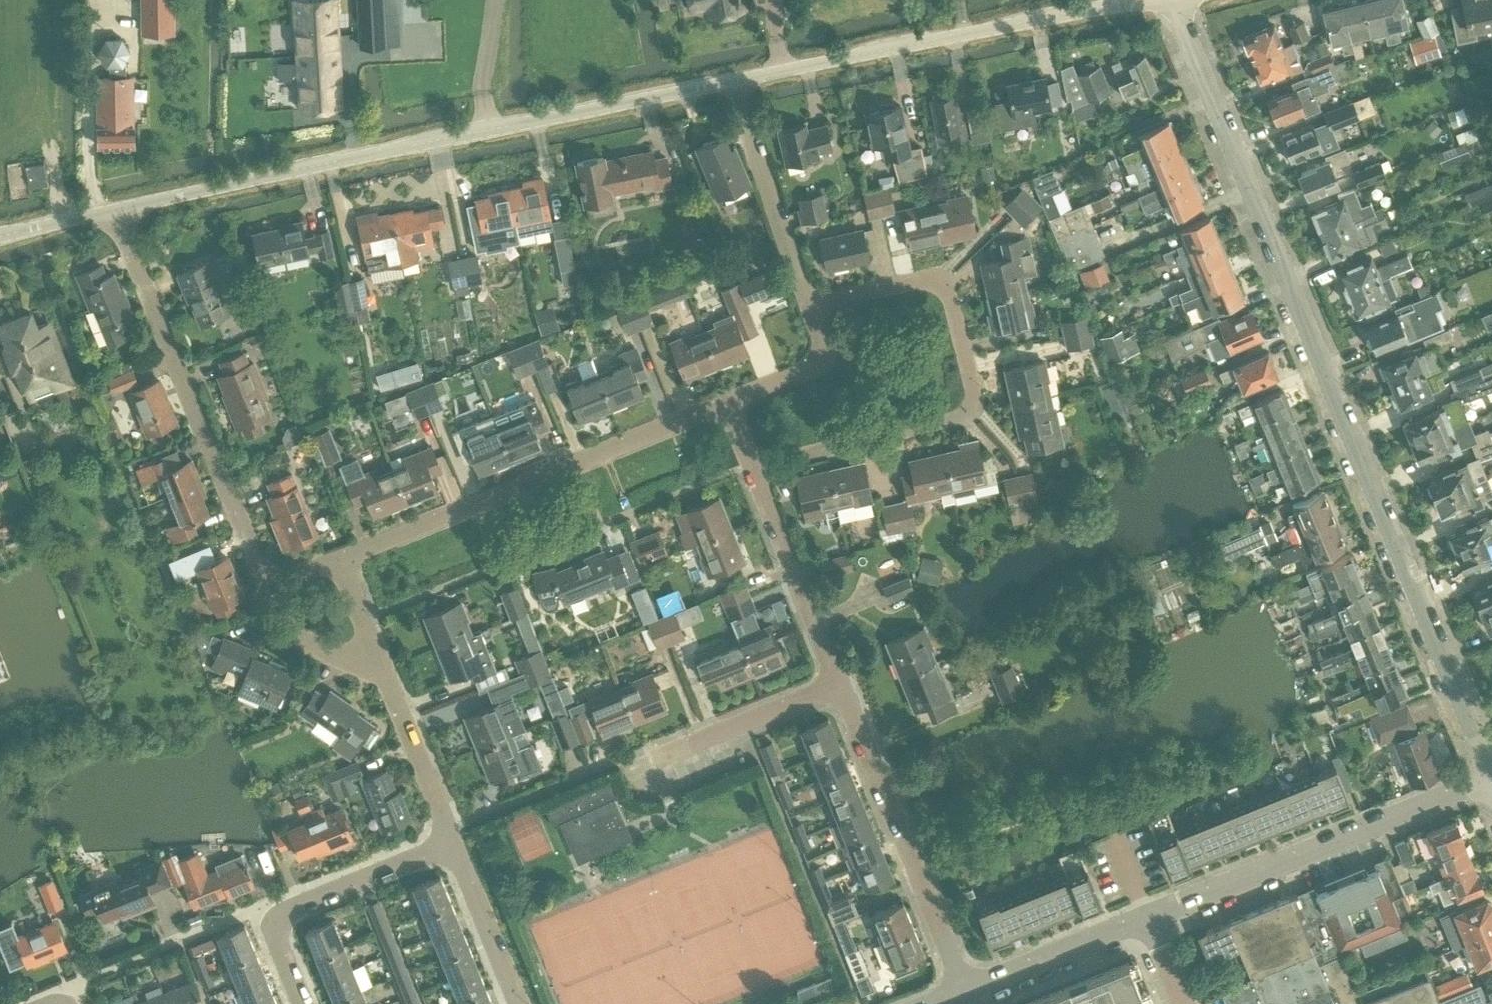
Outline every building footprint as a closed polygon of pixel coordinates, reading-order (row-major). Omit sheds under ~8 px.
[(173,0),(142,0),(142,33),(174,32),(173,0)] [(279,80),(298,79),(300,109),(342,106),(336,0),(293,0),(297,61),(278,63),(279,80)] [(356,19),(398,16),(397,0),(355,0),(356,19)] [(687,4),(691,3),(692,7),(709,3),(711,14),(741,8),(739,0),(681,0),(683,2),(684,3),(686,3),(687,4)] [(1382,0),(1367,0),(1362,1),(1369,34),(1384,31),(1387,44),(1395,42),(1394,36),(1390,37),(1382,0)] [(1402,0),(1382,0),(1390,37),(1394,36),(1395,42),(1400,41),(1397,27),(1407,24),(1402,0)] [(1491,27),(1491,3),(1491,0),(1462,0),(1463,6),(1451,8),(1458,42),(1477,39),(1475,30),(1491,27)] [(1362,1),(1342,6),(1353,52),(1362,50),(1359,37),(1369,34),(1362,1)] [(1343,55),(1353,52),(1342,6),(1323,10),(1331,43),(1340,41),(1343,55)] [(1416,21),(1424,37),(1433,34),(1438,33),(1430,15),(1416,21)] [(400,46),(398,16),(356,19),(358,49),(400,46)] [(1295,42),(1308,37),(1302,21),(1288,27),(1295,42)] [(1282,47),(1273,25),(1243,37),(1252,60),(1282,47)] [(1418,61),(1439,54),(1433,34),(1424,37),(1411,41),(1418,61)] [(132,77),(123,77),(123,66),(131,51),(122,37),(105,38),(97,52),(106,67),(110,67),(110,78),(97,78),(98,126),(98,146),(134,145),(134,126),(133,126),(132,77)] [(1282,47),(1252,60),(1261,81),(1289,70),(1291,74),(1302,69),(1291,43),(1282,47)] [(1334,65),(1334,64),(1329,53),(1308,62),(1313,74),(1334,65)] [(1127,99),(1157,86),(1145,56),(1129,63),(1127,58),(1112,64),(1127,99)] [(1294,90),(1268,101),(1271,109),(1269,112),(1272,120),(1276,121),(1277,123),(1304,111),(1305,114),(1320,109),(1315,96),(1330,90),(1327,83),(1349,74),(1344,61),(1336,63),(1334,64),(1334,65),(1313,74),(1304,77),(1291,82),(1294,90)] [(1072,64),(1061,69),(1067,100),(1071,100),(1074,114),(1075,114),(1076,120),(1084,117),(1097,112),(1092,100),(1111,92),(1100,66),(1077,75),(1072,64)] [(1011,99),(995,102),(1000,128),(1036,122),(1034,109),(1051,106),(1050,104),(1062,102),(1058,81),(1047,84),(1046,79),(1008,86),(1011,99)] [(963,111),(960,112),(957,96),(932,101),(938,133),(935,134),(938,145),(956,142),(955,141),(968,139),(963,111)] [(1285,147),(1281,148),(1286,160),(1290,158),(1291,160),(1320,148),(1322,152),(1339,145),(1332,129),(1359,119),(1352,101),(1325,112),(1329,122),(1312,128),(1311,126),(1282,138),(1285,147)] [(901,106),(896,107),(893,103),(881,105),(880,110),(867,112),(874,146),(884,144),(887,157),(894,156),(900,181),(927,174),(922,147),(909,149),(901,106)] [(1144,145),(1121,154),(1125,164),(1178,142),(1169,122),(1165,124),(1164,121),(1163,119),(1137,129),(1144,145)] [(1460,145),(1486,135),(1481,123),(1455,134),(1460,145)] [(819,153),(833,150),(827,124),(813,128),(813,129),(807,130),(806,125),(779,131),(787,165),(820,157),(819,153)] [(973,143),(990,140),(988,129),(971,132),(973,143)] [(735,151),(730,154),(723,138),(697,149),(718,198),(749,185),(735,151)] [(1178,142),(1125,164),(1129,172),(1133,170),(1138,181),(1155,174),(1156,175),(1186,163),(1178,142)] [(1441,166),(1468,156),(1464,145),(1437,155),(1441,166)] [(1315,167),(1299,174),(1308,196),(1339,184),(1334,171),(1337,166),(1349,161),(1344,147),(1324,155),(1326,160),(1314,165),(1315,167)] [(614,200),(613,192),(654,184),(655,189),(672,186),(666,158),(653,160),(652,152),(621,158),(622,160),(604,163),(603,157),(577,163),(585,205),(591,204),(592,206),(606,203),(605,201),(614,200)] [(1385,174),(1392,171),(1388,159),(1381,162),(1381,161),(1352,172),(1357,186),(1386,175),(1385,174)] [(31,187),(48,184),(44,162),(26,166),(31,187)] [(1125,202),(1119,205),(1122,212),(1141,204),(1142,205),(1194,183),(1186,163),(1156,175),(1160,186),(1153,189),(1138,195),(1139,197),(1125,202)] [(1053,169),(1031,178),(1040,199),(1053,194),(1052,194),(1062,190),(1053,169)] [(519,236),(552,229),(542,179),(523,182),(524,186),(509,189),(516,225),(519,236)] [(1464,194),(1469,206),(1481,201),(1481,202),(1487,199),(1491,197),(1491,182),(1464,194)] [(1194,183),(1142,205),(1145,213),(1156,208),(1168,203),(1173,217),(1174,216),(1203,204),(1194,183)] [(889,188),(876,191),(881,216),(894,213),(889,188)] [(1014,216),(1033,198),(1024,188),(1005,206),(1014,216)] [(1340,200),(1312,212),(1321,234),(1375,212),(1374,211),(1370,202),(1361,206),(1353,188),(1338,195),(1340,200)] [(477,204),(468,206),(477,250),(486,248),(487,251),(506,247),(506,244),(520,241),(519,236),(516,225),(509,189),(493,193),(494,196),(476,200),(477,204)] [(869,218),(881,216),(876,191),(864,194),(869,218)] [(801,223),(828,217),(823,194),(799,200),(801,209),(798,210),(801,223)] [(1061,215),(1061,214),(1053,194),(1040,199),(1049,220),(1061,215)] [(1061,215),(1049,220),(1057,240),(1059,239),(1087,228),(1093,226),(1088,213),(1094,211),(1095,212),(1112,205),(1108,195),(1078,206),(1061,214),(1061,215)] [(943,241),(976,233),(967,196),(948,200),(948,202),(935,206),(943,241)] [(1481,202),(1488,218),(1491,217),(1491,197),(1487,199),(1481,202)] [(1023,226),(1042,207),(1033,198),(1014,216),(1023,226)] [(920,207),(900,211),(909,249),(943,241),(935,206),(920,209),(920,207)] [(432,246),(429,229),(443,226),(439,208),(425,211),(409,214),(408,210),(392,214),(403,264),(419,261),(417,249),(432,246)] [(1375,212),(1321,234),(1330,256),(1360,243),(1361,246),(1377,240),(1372,228),(1387,222),(1381,208),(1374,211),(1375,212)] [(392,214),(377,217),(376,213),(358,216),(369,271),(403,264),(392,214)] [(1185,242),(1176,245),(1177,247),(1180,253),(1188,250),(1189,252),(1218,240),(1209,218),(1180,231),(1185,242)] [(315,238),(305,240),(301,222),(283,225),(284,228),(254,234),(260,264),(308,255),(307,253),(318,250),(320,258),(332,255),(327,231),(315,234),(315,238)] [(1087,228),(1059,239),(1071,267),(1077,265),(1078,266),(1099,257),(1087,228)] [(822,242),(818,243),(823,266),(828,265),(828,268),(833,267),(833,270),(848,267),(847,264),(869,259),(862,231),(822,240),(822,242)] [(569,235),(553,238),(559,267),(559,266),(562,277),(564,285),(577,282),(575,274),(573,263),(575,263),(569,235)] [(1023,276),(1037,273),(1032,254),(1033,253),(1030,238),(1006,243),(1009,259),(983,265),(991,298),(1026,290),(1023,276)] [(1180,255),(1166,261),(1169,268),(1182,263),(1187,276),(1226,260),(1218,240),(1189,252),(1188,250),(1180,253),(1180,255)] [(1177,247),(1162,253),(1166,261),(1180,255),(1180,253),(1177,247)] [(1381,279),(1390,275),(1391,274),(1404,269),(1405,269),(1412,266),(1407,253),(1376,266),(1372,256),(1338,270),(1342,282),(1341,282),(1346,293),(1381,279)] [(476,254),(462,257),(468,285),(479,283),(482,282),(476,254)] [(462,257),(447,260),(453,288),(455,288),(456,295),(469,292),(468,285),(462,257)] [(1189,289),(1169,297),(1172,305),(1181,301),(1182,301),(1235,280),(1226,260),(1187,276),(1191,287),(1189,288),(1189,289)] [(201,325),(230,313),(209,261),(177,274),(188,301),(191,299),(201,325)] [(101,330),(107,345),(125,338),(119,323),(131,318),(128,312),(131,311),(126,299),(124,300),(113,274),(106,277),(101,265),(77,275),(91,310),(94,308),(102,329),(101,330)] [(1100,265),(1081,272),(1087,287),(1105,280),(1100,265)] [(747,302),(768,294),(760,275),(740,283),(747,302)] [(1381,279),(1346,293),(1350,304),(1351,304),(1356,315),(1390,301),(1399,297),(1390,275),(1381,279)] [(364,278),(348,281),(354,309),(355,308),(356,308),(367,306),(369,305),(364,278)] [(1182,301),(1181,301),(1184,310),(1196,305),(1201,318),(1214,313),(1243,301),(1235,280),(1182,301)] [(347,281),(334,283),(339,312),(347,310),(349,319),(355,317),(353,309),(354,309),(348,281),(347,281)] [(746,302),(747,302),(740,283),(722,290),(732,314),(714,321),(716,326),(703,331),(717,366),(748,353),(740,333),(744,332),(736,313),(749,308),(746,302)] [(1426,285),(1417,288),(1421,297),(1430,293),(1426,285)] [(994,313),(987,314),(990,329),(997,328),(998,331),(1036,323),(1032,304),(1029,305),(1026,290),(991,298),(994,313)] [(1366,329),(1375,351),(1406,338),(1408,342),(1442,327),(1435,310),(1442,307),(1435,291),(1394,308),(1397,316),(1366,329)] [(641,329),(654,324),(643,296),(630,302),(641,329)] [(782,296),(767,301),(772,313),(787,307),(782,296)] [(627,335),(641,329),(630,302),(616,307),(627,335)] [(24,385),(26,385),(50,375),(55,388),(71,382),(48,321),(35,326),(30,312),(0,323),(9,346),(7,347),(14,366),(16,365),(24,385)] [(1202,325),(1165,341),(1172,359),(1191,351),(1209,343),(1215,358),(1233,351),(1233,350),(1232,348),(1261,337),(1252,314),(1236,320),(1235,318),(1222,323),(1221,323),(1219,318),(1202,325)] [(1066,337),(1092,331),(1089,318),(1063,323),(1066,337)] [(1443,362),(1436,346),(1453,338),(1449,328),(1423,339),(1426,346),(1415,350),(1384,364),(1392,384),(1443,362)] [(1115,331),(1099,337),(1101,343),(1109,363),(1130,354),(1120,329),(1115,331)] [(685,379),(717,366),(703,331),(689,337),(688,336),(671,343),(685,379)] [(1068,350),(1094,345),(1092,331),(1066,337),(1068,350)] [(253,349),(265,344),(261,334),(248,338),(253,349)] [(535,371),(549,365),(538,338),(524,344),(535,371)] [(524,344),(507,350),(518,378),(535,371),(524,344)] [(598,374),(611,409),(643,396),(637,381),(647,377),(635,347),(617,354),(621,363),(610,367),(611,369),(598,374)] [(1268,353),(1221,373),(1224,381),(1239,375),(1244,388),(1277,375),(1268,353)] [(257,420),(268,415),(244,354),(220,363),(225,374),(218,377),(230,406),(228,407),(236,428),(241,426),(245,436),(261,430),(257,420)] [(611,409),(598,374),(592,359),(577,365),(582,378),(565,385),(580,421),(611,409)] [(417,362),(391,370),(396,385),(421,377),(417,362)] [(1047,381),(1049,381),(1045,362),(1007,370),(1014,403),(1050,395),(1047,381)] [(1443,362),(1392,384),(1400,405),(1431,393),(1430,391),(1440,387),(1445,385),(1441,375),(1447,372),(1443,362)] [(1491,375),(1491,362),(1479,367),(1449,380),(1454,390),(1454,391),(1491,375)] [(1179,397),(1212,384),(1205,368),(1172,381),(1179,397)] [(107,378),(96,382),(101,394),(106,392),(112,389),(112,390),(113,392),(137,382),(133,370),(131,371),(109,380),(108,380),(107,378)] [(1460,402),(1475,396),(1474,397),(1486,392),(1485,392),(1491,389),(1491,375),(1454,391),(1454,390),(1450,392),(1452,398),(1443,402),(1444,406),(1431,411),(1432,412),(1404,423),(1412,443),(1468,421),(1460,402)] [(433,381),(419,386),(430,414),(444,408),(439,396),(448,392),(442,378),(434,382),(433,381)] [(147,434),(175,422),(158,380),(130,391),(147,434)] [(416,419),(430,414),(419,386),(405,392),(416,419)] [(1231,402),(1246,396),(1243,387),(1228,394),(1231,402)] [(1252,401),(1237,407),(1237,408),(1238,408),(1241,417),(1253,412),(1256,411),(1260,421),(1291,408),(1283,390),(1283,389),(1252,401)] [(1056,409),(1053,410),(1050,395),(1014,403),(1022,436),(1025,435),(1029,451),(1063,443),(1056,409)] [(535,399),(492,417),(497,428),(510,462),(542,449),(535,434),(547,429),(535,399)] [(1254,436),(1234,444),(1237,451),(1245,447),(1245,448),(1252,445),(1298,426),(1291,408),(1260,421),(1266,435),(1263,436),(1257,438),(1256,439),(1254,436)] [(1225,422),(1234,419),(1230,410),(1222,414),(1225,422)] [(510,462),(497,428),(492,417),(453,432),(461,453),(469,449),(479,474),(510,462)] [(1474,434),(1468,421),(1412,443),(1418,459),(1429,455),(1431,459),(1448,452),(1448,453),(1460,448),(1472,444),(1474,450),(1491,443),(1491,431),(1489,432),(1488,428),(1474,434)] [(1275,457),(1306,444),(1298,426),(1252,445),(1254,450),(1263,446),(1268,459),(1272,458),(1275,457)] [(308,438),(310,443),(316,459),(322,456),(325,464),(342,458),(330,428),(313,435),(308,438)] [(962,449),(946,453),(954,489),(952,489),(954,496),(976,491),(975,486),(997,481),(992,455),(982,457),(978,441),(961,445),(962,449)] [(1487,477),(1481,464),(1491,460),(1491,457),(1491,456),(1491,443),(1474,450),(1477,458),(1466,462),(1466,460),(1454,465),(1454,466),(1437,473),(1439,478),(1429,482),(1435,498),(1487,477)] [(1278,465),(1266,470),(1270,479),(1272,479),(1282,475),(1313,462),(1306,444),(1275,457),(1278,465)] [(405,464),(392,469),(405,503),(437,491),(428,471),(439,467),(431,447),(403,458),(403,459),(405,464)] [(1249,455),(1245,448),(1245,447),(1237,451),(1240,459),(1249,455)] [(161,459),(136,469),(142,482),(160,475),(169,499),(197,487),(194,478),(197,477),(191,460),(182,464),(176,450),(160,457),(161,459)] [(940,492),(952,489),(954,489),(946,453),(911,461),(914,475),(903,477),(908,502),(896,504),(904,537),(917,534),(915,526),(916,526),(911,502),(919,501),(919,499),(941,494),(940,492)] [(375,470),(363,475),(357,459),(341,466),(356,505),(367,500),(373,516),(405,503),(392,469),(378,475),(375,470)] [(1282,475),(1272,479),(1273,482),(1283,478),(1290,493),(1291,493),(1320,481),(1313,462),(1282,475)] [(856,517),(853,505),(872,500),(864,463),(830,470),(838,505),(837,505),(840,520),(856,517)] [(823,508),(837,505),(838,505),(830,470),(797,478),(806,520),(825,516),(823,508)] [(1261,484),(1265,482),(1262,473),(1249,478),(1253,488),(1261,484)] [(1025,506),(1038,503),(1033,474),(1019,476),(1025,506)] [(316,535),(292,475),(268,484),(273,496),(267,498),(275,518),(270,519),(282,550),(291,547),(292,550),(307,544),(305,539),(316,535)] [(1012,509),(1025,506),(1019,476),(1006,479),(1012,509)] [(1491,495),(1491,489),(1487,477),(1435,498),(1441,513),(1452,509),(1453,514),(1471,507),(1471,508),(1483,503),(1481,499),(1491,495)] [(1256,495),(1264,491),(1261,484),(1253,488),(1256,495)] [(190,521),(208,513),(197,487),(169,499),(179,522),(166,528),(171,541),(195,531),(190,521)] [(1296,511),(1286,515),(1291,526),(1294,524),(1294,525),(1300,541),(1301,542),(1337,528),(1322,492),(1293,504),(1296,511)] [(698,544),(731,530),(719,499),(677,515),(684,532),(680,533),(686,548),(697,543),(698,544)] [(882,542),(904,537),(896,504),(883,507),(888,527),(879,529),(882,542)] [(1489,517),(1488,515),(1476,520),(1477,521),(1460,528),(1462,532),(1451,537),(1458,552),(1491,539),(1491,516),(1489,517)] [(1266,524),(1261,527),(1267,542),(1277,539),(1270,522),(1266,524)] [(1259,526),(1218,543),(1225,558),(1267,542),(1261,527),(1260,527),(1259,526)] [(1296,543),(1270,554),(1275,566),(1300,555),(1303,562),(1315,557),(1316,558),(1345,546),(1337,528),(1301,542),(1300,541),(1296,543)] [(731,530),(698,544),(703,557),(701,558),(708,575),(744,561),(731,530)] [(655,561),(668,556),(658,531),(645,536),(655,561)] [(642,567),(655,561),(645,536),(632,541),(642,567)] [(1458,552),(1464,568),(1474,564),(1476,568),(1491,562),(1491,539),(1458,552)] [(208,544),(170,559),(177,578),(199,569),(213,606),(214,606),(217,615),(233,608),(229,599),(241,595),(239,589),(242,588),(237,574),(234,575),(226,556),(215,561),(208,544)] [(558,596),(561,595),(564,603),(613,583),(615,588),(628,582),(617,555),(605,560),(602,552),(572,564),(573,566),(556,573),(554,568),(533,572),(540,601),(541,604),(542,606),(544,607),(545,608),(547,609),(549,609),(554,609),(555,608),(557,606),(558,605),(559,601),(559,598),(558,596)] [(1291,590),(1290,593),(1290,594),(1291,596),(1291,597),(1291,598),(1296,596),(1299,595),(1312,589),(1358,571),(1350,553),(1321,565),(1317,566),(1305,571),(1309,582),(1296,588),(1291,590)] [(822,575),(853,568),(850,554),(819,561),(822,575)] [(1299,595),(1296,596),(1300,604),(1316,597),(1325,594),(1328,603),(1365,588),(1358,571),(1312,589),(1299,595)] [(889,600),(914,590),(909,577),(884,587),(889,600)] [(1482,583),(1484,587),(1473,592),(1480,607),(1491,602),(1491,578),(1482,583)] [(724,607),(750,597),(744,583),(718,593),(724,607)] [(645,586),(631,591),(643,622),(657,617),(645,586)] [(511,619),(526,613),(516,588),(502,594),(511,619)] [(1313,621),(1307,624),(1310,631),(1372,606),(1365,588),(1328,603),(1329,604),(1333,613),(1313,621)] [(750,597),(724,607),(729,620),(730,619),(739,641),(752,675),(784,662),(770,627),(760,631),(752,610),(755,609),(750,597)] [(1480,607),(1489,631),(1491,629),(1491,602),(1480,607)] [(471,635),(465,622),(468,621),(460,603),(424,617),(437,649),(471,635)] [(1310,631),(1308,632),(1311,639),(1319,636),(1334,630),(1346,626),(1350,635),(1379,623),(1372,606),(1310,631)] [(671,644),(685,638),(674,611),(660,616),(671,644)] [(658,649),(671,644),(660,616),(647,622),(658,649)] [(1328,656),(1320,660),(1323,667),(1330,664),(1387,641),(1379,623),(1350,635),(1354,646),(1328,656)] [(901,676),(935,662),(929,648),(931,648),(923,628),(887,643),(901,676)] [(471,635),(437,649),(450,681),(470,673),(473,679),(474,679),(479,690),(486,687),(509,678),(504,666),(496,670),(489,653),(483,636),(481,631),(473,634),(471,635)] [(205,637),(197,640),(202,652),(206,651),(207,649),(215,652),(219,653),(212,669),(224,674),(227,668),(235,672),(235,671),(246,675),(239,692),(260,701),(275,708),(289,674),(253,658),(256,652),(225,639),(224,642),(220,641),(212,638),(211,640),(205,637)] [(706,652),(694,657),(704,681),(716,676),(721,688),(752,675),(739,641),(725,647),(724,645),(706,652)] [(1323,667),(1320,669),(1322,675),(1360,660),(1364,671),(1394,659),(1387,641),(1330,664),(1323,667)] [(541,648),(514,660),(519,673),(520,674),(531,670),(547,663),(541,648)] [(1337,703),(1401,676),(1394,659),(1364,671),(1369,682),(1343,692),(1341,693),(1330,697),(1333,704),(1337,703)] [(958,706),(945,674),(940,676),(935,662),(901,676),(914,709),(927,704),(932,716),(958,706)] [(509,678),(486,687),(493,706),(495,705),(512,698),(513,698),(511,693),(525,687),(552,676),(547,663),(531,670),(520,674),(519,673),(509,678)] [(1001,702),(1024,693),(1012,665),(990,674),(1001,702)] [(634,723),(666,710),(651,674),(633,682),(634,684),(621,689),(634,723)] [(1401,676),(1337,703),(1339,707),(1341,711),(1359,703),(1359,704),(1360,705),(1363,713),(1408,695),(1401,676)] [(588,700),(569,708),(571,715),(583,710),(586,718),(594,714),(602,735),(634,723),(621,689),(607,695),(606,693),(588,700)] [(341,735),(332,746),(348,758),(360,741),(369,748),(380,732),(371,726),(372,725),(348,708),(350,705),(331,692),(326,699),(316,691),(301,713),(313,722),(316,717),(341,735)] [(493,706),(465,717),(465,718),(466,718),(468,719),(473,730),(471,732),(471,733),(477,748),(478,750),(511,736),(511,735),(525,730),(518,712),(512,698),(495,705),(493,706)] [(1397,737),(1403,752),(1413,782),(1440,772),(1425,730),(1414,734),(1412,730),(1417,728),(1408,704),(1372,717),(1381,743),(1397,737)] [(571,715),(570,715),(580,741),(593,735),(586,718),(583,710),(571,715)] [(565,713),(551,718),(563,747),(577,742),(565,713)] [(812,757),(839,746),(828,719),(801,730),(812,757)] [(511,736),(478,750),(484,765),(487,765),(491,777),(490,779),(490,780),(514,771),(516,770),(519,777),(540,769),(530,743),(517,749),(511,736)] [(771,774),(783,769),(772,742),(760,747),(771,774)] [(821,779),(848,768),(839,746),(812,757),(821,779)] [(351,778),(362,773),(357,762),(332,772),(342,795),(355,790),(351,778)] [(1335,767),(1316,775),(1329,809),(1349,801),(1335,767)] [(830,801),(857,790),(848,768),(821,779),(830,801)] [(333,799),(342,795),(332,772),(323,776),(333,799)] [(386,772),(362,782),(381,830),(409,818),(399,793),(395,795),(386,772)] [(1329,809),(1316,775),(1299,782),(1313,816),(1329,809)] [(780,796),(789,792),(785,780),(775,784),(780,796)] [(611,801),(618,798),(610,781),(546,809),(553,826),(564,821),(580,857),(627,836),(611,801)] [(1313,816),(1299,782),(1281,789),(1295,823),(1313,816)] [(1295,823),(1281,789),(1263,796),(1277,830),(1295,823)] [(839,823),(866,812),(857,790),(830,801),(839,823)] [(784,807),(794,803),(789,792),(780,796),(784,807)] [(1277,830),(1263,796),(1245,804),(1259,837),(1277,830)] [(311,809),(311,808),(307,797),(297,801),(302,813),(311,809)] [(1259,837),(1245,804),(1228,811),(1241,845),(1259,837)] [(315,820),(326,847),(335,843),(337,848),(353,841),(340,810),(325,816),(322,809),(315,811),(313,807),(311,808),(311,809),(312,813),(315,820)] [(1189,866),(1175,832),(1166,810),(1147,818),(1169,874),(1189,866)] [(1241,845),(1228,811),(1210,818),(1224,852),(1241,845)] [(848,844),(875,833),(866,812),(839,823),(848,844)] [(312,813),(273,829),(281,849),(294,844),(299,858),(326,847),(315,820),(312,813)] [(1224,852),(1210,818),(1192,825),(1206,859),(1224,852)] [(1437,856),(1465,845),(1461,837),(1463,836),(1457,820),(1427,832),(1437,856)] [(798,840),(807,836),(802,823),(793,827),(798,840)] [(1206,859),(1192,825),(1175,832),(1189,866),(1206,859)] [(857,866),(884,854),(875,833),(848,844),(852,855),(845,858),(849,868),(856,865),(857,866)] [(802,850),(812,846),(807,836),(798,840),(802,850)] [(1404,839),(1394,843),(1400,858),(1403,866),(1415,861),(1406,840),(1406,839),(1404,839)] [(1445,878),(1473,867),(1465,845),(1437,856),(1445,876),(1445,878)] [(1058,854),(1067,876),(1080,909),(1100,902),(1078,846),(1058,854)] [(216,866),(218,871),(206,876),(197,854),(178,861),(175,854),(161,860),(171,885),(184,880),(186,884),(185,885),(194,907),(228,894),(229,895),(253,886),(241,856),(216,866)] [(884,854),(857,866),(866,888),(893,877),(884,854)] [(149,893),(171,885),(161,860),(137,870),(140,879),(119,887),(116,881),(93,890),(92,888),(80,892),(88,914),(101,909),(104,919),(130,909),(132,913),(154,904),(149,893)] [(1388,863),(1300,900),(1321,947),(1325,959),(1342,951),(1342,950),(1358,943),(1359,943),(1386,932),(1397,927),(1402,925),(1399,917),(1399,916),(1396,910),(1391,898),(1404,893),(1400,883),(1391,862),(1388,863)] [(820,866),(810,870),(815,882),(825,879),(820,866)] [(1443,905),(1454,900),(1484,888),(1478,873),(1476,874),(1473,867),(1445,878),(1445,876),(1428,883),(1432,892),(1438,890),(1443,905)] [(1080,909),(1067,876),(1050,882),(1064,916),(1080,909)] [(440,877),(413,888),(422,911),(449,900),(440,877)] [(1409,879),(1400,883),(1404,893),(1416,888),(1412,878),(1409,879)] [(825,879),(815,882),(828,914),(854,904),(853,901),(852,901),(846,888),(832,894),(825,879)] [(50,909),(62,905),(52,881),(41,885),(50,909)] [(1064,916),(1050,882),(1032,890),(1046,923),(1064,916)] [(1046,923),(1032,890),(1014,897),(1028,931),(1046,923)] [(1321,947),(1300,900),(1297,893),(1198,934),(1209,960),(1224,954),(1236,982),(1236,983),(1313,951),(1321,947)] [(1404,893),(1391,898),(1396,910),(1409,905),(1404,893)] [(1028,931),(1014,897),(997,904),(1011,937),(1028,931)] [(449,900),(422,911),(432,934),(458,923),(457,919),(449,900)] [(1439,916),(1453,948),(1468,942),(1468,943),(1491,933),(1491,904),(1488,903),(1487,900),(1456,913),(1454,909),(1439,916)] [(378,901),(369,905),(373,917),(382,913),(378,901)] [(880,940),(913,927),(903,901),(870,914),(880,940)] [(854,904),(828,914),(833,925),(858,914),(854,904)] [(1011,937),(997,904),(978,912),(991,945),(1011,937)] [(382,913),(373,917),(378,928),(387,924),(382,913)] [(319,926),(306,931),(317,958),(344,947),(333,920),(323,924),(319,926)] [(0,928),(0,943),(10,967),(25,961),(27,965),(32,963),(34,965),(48,960),(46,957),(66,949),(55,922),(18,936),(12,923),(0,928)] [(458,923),(432,934),(441,956),(468,945),(458,923)] [(387,924),(378,928),(382,939),(391,935),(387,924)] [(244,926),(192,947),(194,953),(215,945),(217,949),(222,948),(227,960),(253,949),(244,926)] [(913,927),(880,940),(890,964),(891,965),(895,976),(917,967),(912,956),(923,952),(913,927)] [(1386,932),(1359,943),(1364,955),(1391,944),(1386,932)] [(1468,943),(1478,966),(1491,961),(1491,933),(1468,943)] [(391,935),(382,939),(387,950),(396,946),(391,935)] [(468,945),(441,956),(450,979),(477,968),(468,945)] [(396,946),(387,950),(391,961),(400,958),(396,946)] [(344,947),(317,958),(326,981),(353,970),(352,968),(344,947)] [(1342,951),(1325,959),(1321,947),(1313,951),(1329,989),(1292,1003),(1364,1003),(1358,989),(1357,988),(1342,951)] [(253,949),(227,960),(236,983),(263,972),(253,949)] [(855,980),(869,974),(858,949),(845,954),(855,980)] [(1329,989),(1313,951),(1236,983),(1236,982),(1221,988),(1228,1003),(1292,1003),(1329,989)] [(194,958),(193,958),(198,972),(213,965),(212,963),(212,962),(206,964),(203,955),(194,958)] [(400,958),(391,961),(396,973),(405,969),(400,958)] [(1128,962),(1025,1003),(1075,1003),(1073,999),(1090,992),(1095,1003),(1145,1003),(1128,962)] [(1433,986),(1423,962),(1358,989),(1364,1003),(1431,1003),(1438,1001),(1439,1001),(1439,1000),(1433,986)] [(213,965),(198,972),(204,986),(214,982),(209,970),(215,968),(213,965)] [(459,1002),(486,991),(477,968),(450,979),(459,1002)] [(405,969),(396,973),(400,984),(410,980),(405,969)] [(353,970),(326,981),(335,1002),(362,991),(356,977),(353,970)] [(236,983),(245,1003),(250,1003),(272,995),(263,972),(236,983)] [(1467,972),(1433,986),(1439,1000),(1473,986),(1467,972)] [(410,980),(400,984),(405,995),(414,991),(410,980)] [(162,995),(165,1003),(203,1003),(194,982),(162,995)] [(1438,1001),(1439,1003),(1462,1003),(1467,1002),(1468,1003),(1491,1003),(1491,994),(1490,989),(1483,992),(1480,984),(1473,986),(1439,1000),(1439,1001),(1438,1001)] [(335,1002),(336,1003),(367,1003),(362,991),(335,1002)] [(405,995),(408,1003),(415,1003),(419,1002),(414,991),(405,995)] [(453,1003),(492,1003),(486,991),(459,1002),(453,1003)] [(139,1003),(165,1003),(162,995),(139,1003)] [(250,1003),(276,1003),(272,995),(250,1003)]
